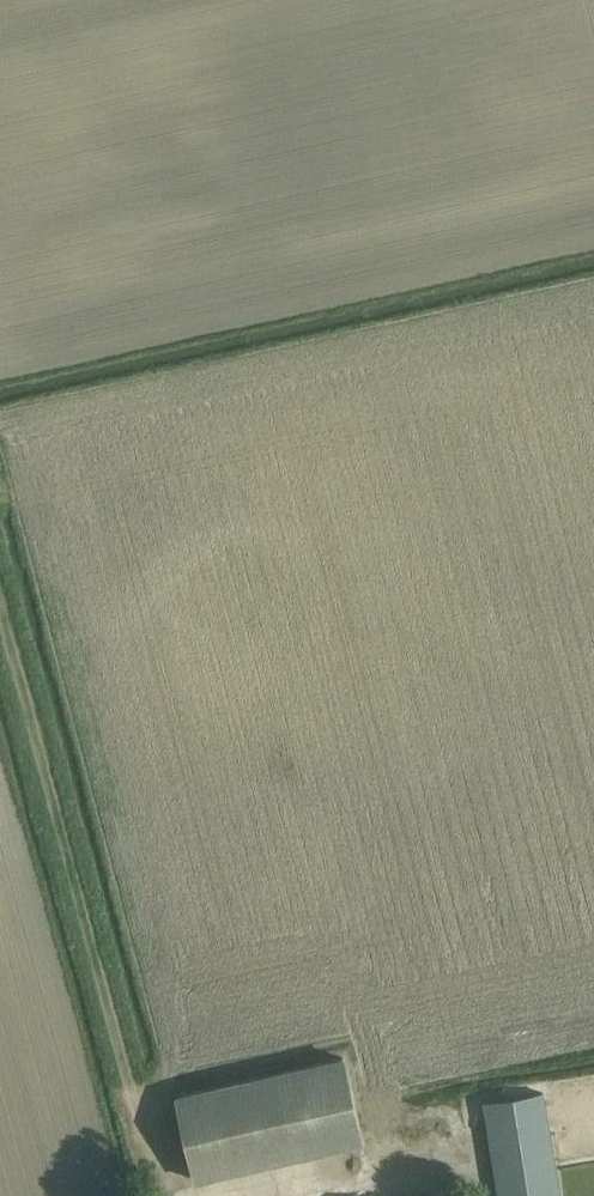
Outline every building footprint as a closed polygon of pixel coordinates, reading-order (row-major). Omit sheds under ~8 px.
[(179,1095),(198,1180),(364,1142),(344,1057),(179,1095)] [(544,1091),(486,1101),(501,1195),(560,1195),(544,1091)]
